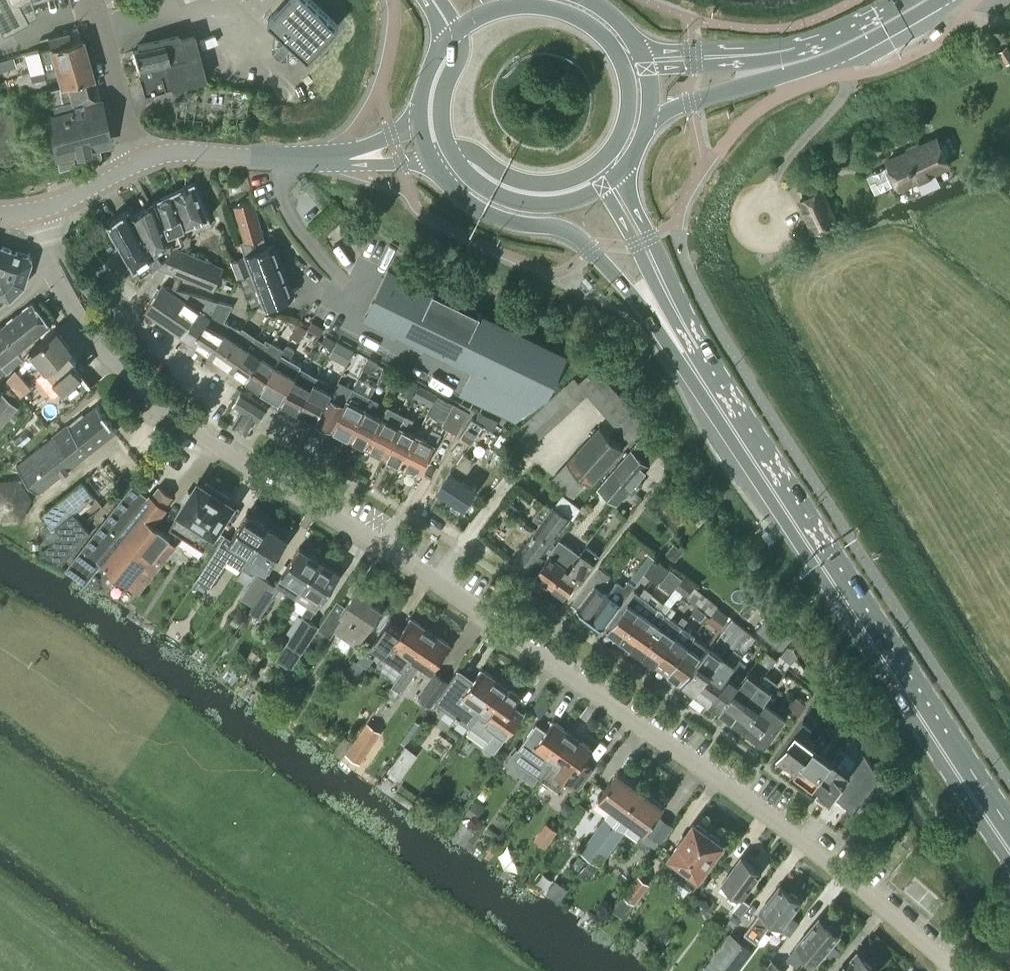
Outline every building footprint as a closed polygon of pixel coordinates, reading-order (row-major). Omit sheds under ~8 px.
[(2,32),(27,18),(26,16),(34,11),(31,0),(0,0),(0,29),(2,32)] [(269,18),(270,19),(308,55),(309,56),(339,24),(338,23),(313,0),(286,0),(269,18)] [(28,73),(29,73),(88,58),(82,39),(71,41),(68,32),(47,37),(50,47),(23,54),(28,73)] [(136,70),(143,94),(163,88),(162,82),(169,80),(171,89),(205,80),(193,34),(178,38),(177,33),(137,43),(138,48),(132,50),(137,69),(136,70)] [(58,74),(61,85),(93,77),(88,58),(29,73),(31,81),(45,77),(58,74)] [(50,123),(57,155),(60,167),(97,158),(98,157),(99,157),(99,156),(100,155),(99,154),(97,145),(108,142),(99,100),(93,77),(61,85),(48,89),(54,111),(48,112),(48,113),(43,114),(45,123),(50,123)] [(866,176),(874,192),(897,184),(899,188),(916,180),(922,193),(940,185),(935,172),(948,166),(935,138),(886,160),(889,166),(866,176)] [(195,181),(174,190),(187,223),(209,215),(195,181)] [(160,197),(156,199),(173,238),(174,241),(192,235),(187,223),(174,190),(160,197)] [(813,230),(835,220),(822,190),(800,199),(813,230)] [(156,199),(134,213),(158,248),(162,254),(163,256),(171,250),(176,245),(174,241),(173,238),(156,199)] [(246,254),(267,246),(252,199),(235,204),(245,239),(241,241),(246,254)] [(130,206),(108,220),(142,274),(155,263),(214,289),(224,267),(176,245),(171,250),(163,256),(162,254),(158,248),(134,213),(130,206)] [(273,243),(267,246),(246,254),(254,271),(266,299),(267,304),(293,293),(273,243)] [(1,269),(5,270),(12,248),(0,244),(0,268),(1,269)] [(1,269),(0,273),(0,291),(11,295),(12,296),(25,283),(33,260),(30,255),(12,248),(5,270),(1,269)] [(254,271),(246,254),(233,260),(241,276),(244,275),(254,271)] [(366,315),(365,317),(493,379),(482,401),(462,391),(461,393),(515,419),(547,394),(566,355),(481,313),(481,312),(479,311),(478,312),(436,292),(436,291),(434,290),(434,291),(388,269),(387,271),(391,272),(369,317),(366,315)] [(266,299),(254,271),(244,275),(255,303),(266,299)] [(194,342),(211,354),(221,337),(225,339),(228,335),(232,338),(235,334),(237,335),(240,330),(225,320),(233,305),(219,301),(163,284),(146,310),(194,342)] [(47,317),(34,301),(14,316),(0,326),(0,373),(8,367),(23,355),(19,349),(52,324),(47,317)] [(211,354),(233,370),(257,337),(242,327),(241,328),(240,330),(237,335),(235,334),(232,338),(228,335),(225,339),(221,337),(211,354)] [(30,351),(45,371),(48,368),(64,387),(83,372),(74,361),(82,355),(81,354),(77,358),(70,350),(73,348),(58,328),(30,351)] [(233,370),(247,379),(268,349),(270,345),(257,337),(233,370)] [(247,379),(260,388),(284,349),(272,342),(270,345),(268,349),(247,379)] [(260,388),(281,400),(301,367),(302,366),(290,359),(295,350),(286,345),(284,349),(260,388)] [(281,400),(298,410),(314,382),(318,376),(301,367),(281,400)] [(594,368),(578,383),(588,393),(630,440),(644,426),(636,415),(594,368)] [(298,410),(315,419),(329,396),(335,386),(318,376),(314,382),(298,410)] [(333,428),(350,437),(371,397),(363,393),(353,388),(347,399),(333,428)] [(525,425),(511,438),(524,453),(539,439),(578,403),(564,388),(525,425)] [(233,424),(247,433),(257,417),(260,419),(269,405),(242,389),(234,402),(243,408),(233,424)] [(17,407),(3,395),(0,398),(0,426),(17,407)] [(315,419),(333,428),(347,399),(339,395),(336,400),(329,396),(315,419)] [(350,437),(368,446),(383,417),(373,412),(378,401),(371,397),(350,437)] [(83,413),(17,464),(26,475),(38,491),(39,492),(118,430),(98,405),(85,415),(83,413)] [(368,446),(385,455),(406,415),(404,414),(399,411),(398,411),(388,406),(383,417),(368,446)] [(385,455),(403,464),(418,435),(408,430),(413,419),(406,415),(385,455)] [(460,436),(472,443),(485,422),(473,415),(460,436)] [(565,458),(589,481),(623,447),(600,425),(565,458)] [(418,435),(403,464),(420,473),(435,444),(441,433),(433,429),(427,440),(418,435)] [(631,448),(597,485),(616,502),(664,447),(648,431),(631,448)] [(464,452),(452,471),(451,470),(440,489),(465,505),(477,487),(463,478),(475,459),(464,452)] [(41,514),(48,523),(39,530),(51,543),(43,550),(62,564),(91,533),(84,525),(104,507),(83,481),(41,514)] [(1,517),(18,516),(22,516),(31,498),(18,482),(0,482),(0,518),(1,517)] [(170,526),(205,548),(234,504),(228,501),(231,497),(207,482),(204,485),(199,482),(192,493),(190,491),(185,499),(187,500),(170,526)] [(67,568),(86,582),(100,562),(137,592),(138,593),(161,564),(153,557),(171,535),(154,522),(167,507),(165,505),(173,495),(160,485),(152,495),(151,494),(149,496),(134,484),(67,568)] [(575,517),(581,509),(562,495),(515,559),(531,571),(538,560),(541,563),(556,542),(553,540),(572,515),(575,517)] [(248,513),(230,541),(250,554),(268,526),(248,513)] [(250,554),(243,564),(257,573),(257,572),(264,577),(270,567),(288,538),(268,526),(250,554)] [(535,573),(552,585),(566,565),(571,568),(581,554),(580,553),(560,538),(535,573)] [(566,565),(552,585),(565,595),(572,585),(576,588),(600,554),(587,544),(580,553),(581,554),(571,568),(566,565)] [(300,546),(275,584),(296,597),(321,559),(300,546)] [(321,559),(296,597),(308,605),(316,610),(323,600),(341,572),(321,559)] [(600,566),(573,604),(591,618),(608,594),(601,589),(611,575),(600,566)] [(257,573),(247,590),(259,597),(264,590),(270,581),(264,577),(257,572),(257,573)] [(608,594),(591,618),(604,627),(636,584),(630,580),(625,586),(617,581),(608,594)] [(333,606),(319,628),(331,636),(336,630),(358,645),(382,609),(371,601),(375,595),(359,585),(341,612),(333,606)] [(255,604),(251,610),(261,617),(274,597),(264,590),(259,597),(255,604)] [(635,591),(608,629),(619,637),(650,595),(644,590),(640,594),(635,591)] [(650,595),(619,637),(631,646),(659,608),(654,604),(657,600),(650,595)] [(659,608),(631,646),(642,654),(670,616),(664,612),(670,605),(664,601),(662,604),(661,604),(659,608)] [(670,616),(642,654),(654,662),(682,624),(682,625),(688,617),(683,613),(677,621),(670,616)] [(304,616),(288,641),(303,651),(319,626),(304,616)] [(390,617),(370,647),(403,670),(431,630),(411,616),(404,626),(390,617)] [(719,634),(733,644),(745,628),(732,618),(719,634)] [(682,624),(654,662),(668,672),(694,636),(695,634),(682,625),(682,624)] [(696,693),(708,702),(745,651),(747,650),(757,637),(745,628),(733,644),(724,656),(696,693)] [(403,670),(392,685),(402,692),(421,663),(432,670),(451,644),(431,630),(403,670)] [(694,636),(668,672),(681,682),(707,646),(694,636)] [(684,684),(696,693),(724,656),(711,647),(684,684)] [(708,702),(720,711),(748,674),(741,669),(753,655),(747,650),(745,651),(708,702)] [(440,692),(450,699),(444,707),(461,720),(470,726),(483,708),(502,682),(482,668),(473,680),(457,668),(440,692)] [(418,698),(430,706),(448,680),(436,672),(418,698)] [(720,711),(732,720),(759,683),(748,674),(720,711)] [(732,720),(744,728),(765,700),(778,683),(766,674),(759,683),(732,720)] [(502,682),(483,708),(470,726),(489,739),(483,747),(493,755),(512,729),(524,713),(514,706),(521,696),(502,682)] [(765,700),(744,728),(765,743),(785,716),(765,700)] [(778,753),(796,767),(815,741),(804,733),(811,723),(804,718),(778,753)] [(514,758),(541,778),(573,734),(553,720),(546,729),(536,722),(518,749),(520,750),(514,758)] [(364,730),(348,753),(359,761),(376,738),(364,730)] [(796,767),(814,780),(840,745),(822,731),(815,741),(796,767)] [(573,734),(541,778),(561,792),(569,780),(579,787),(594,766),(584,759),(592,748),(573,734)] [(814,780),(833,794),(855,810),(879,777),(864,751),(860,754),(857,757),(840,745),(814,780)] [(613,807),(589,839),(608,852),(616,841),(607,835),(641,788),(618,771),(599,797),(613,807)] [(641,788),(607,835),(616,841),(631,821),(645,831),(664,805),(641,788)] [(701,872),(723,842),(695,821),(671,854),(676,858),(668,868),(669,869),(667,871),(693,889),(694,887),(704,873),(703,873),(701,872)] [(608,852),(589,839),(581,850),(599,864),(608,852)] [(742,897),(761,870),(741,856),(722,882),(733,890),(730,894),(738,900),(732,909),(741,916),(750,903),(742,897)] [(624,893),(634,901),(649,882),(639,874),(624,893)] [(800,922),(791,914),(801,901),(781,885),(745,932),(757,942),(773,921),(791,934),(800,922)] [(798,944),(788,956),(797,964),(807,952),(817,961),(840,934),(838,932),(837,929),(832,924),(828,924),(819,917),(797,943),(798,944)] [(731,970),(737,970),(753,950),(731,932),(705,967),(710,970),(714,970),(720,962),(731,970)] [(879,968),(877,966),(876,963),(871,958),(868,958),(859,950),(845,966),(844,966),(839,970),(876,970),(879,968)] [(785,970),(772,959),(763,970),(783,970),(785,970)]
